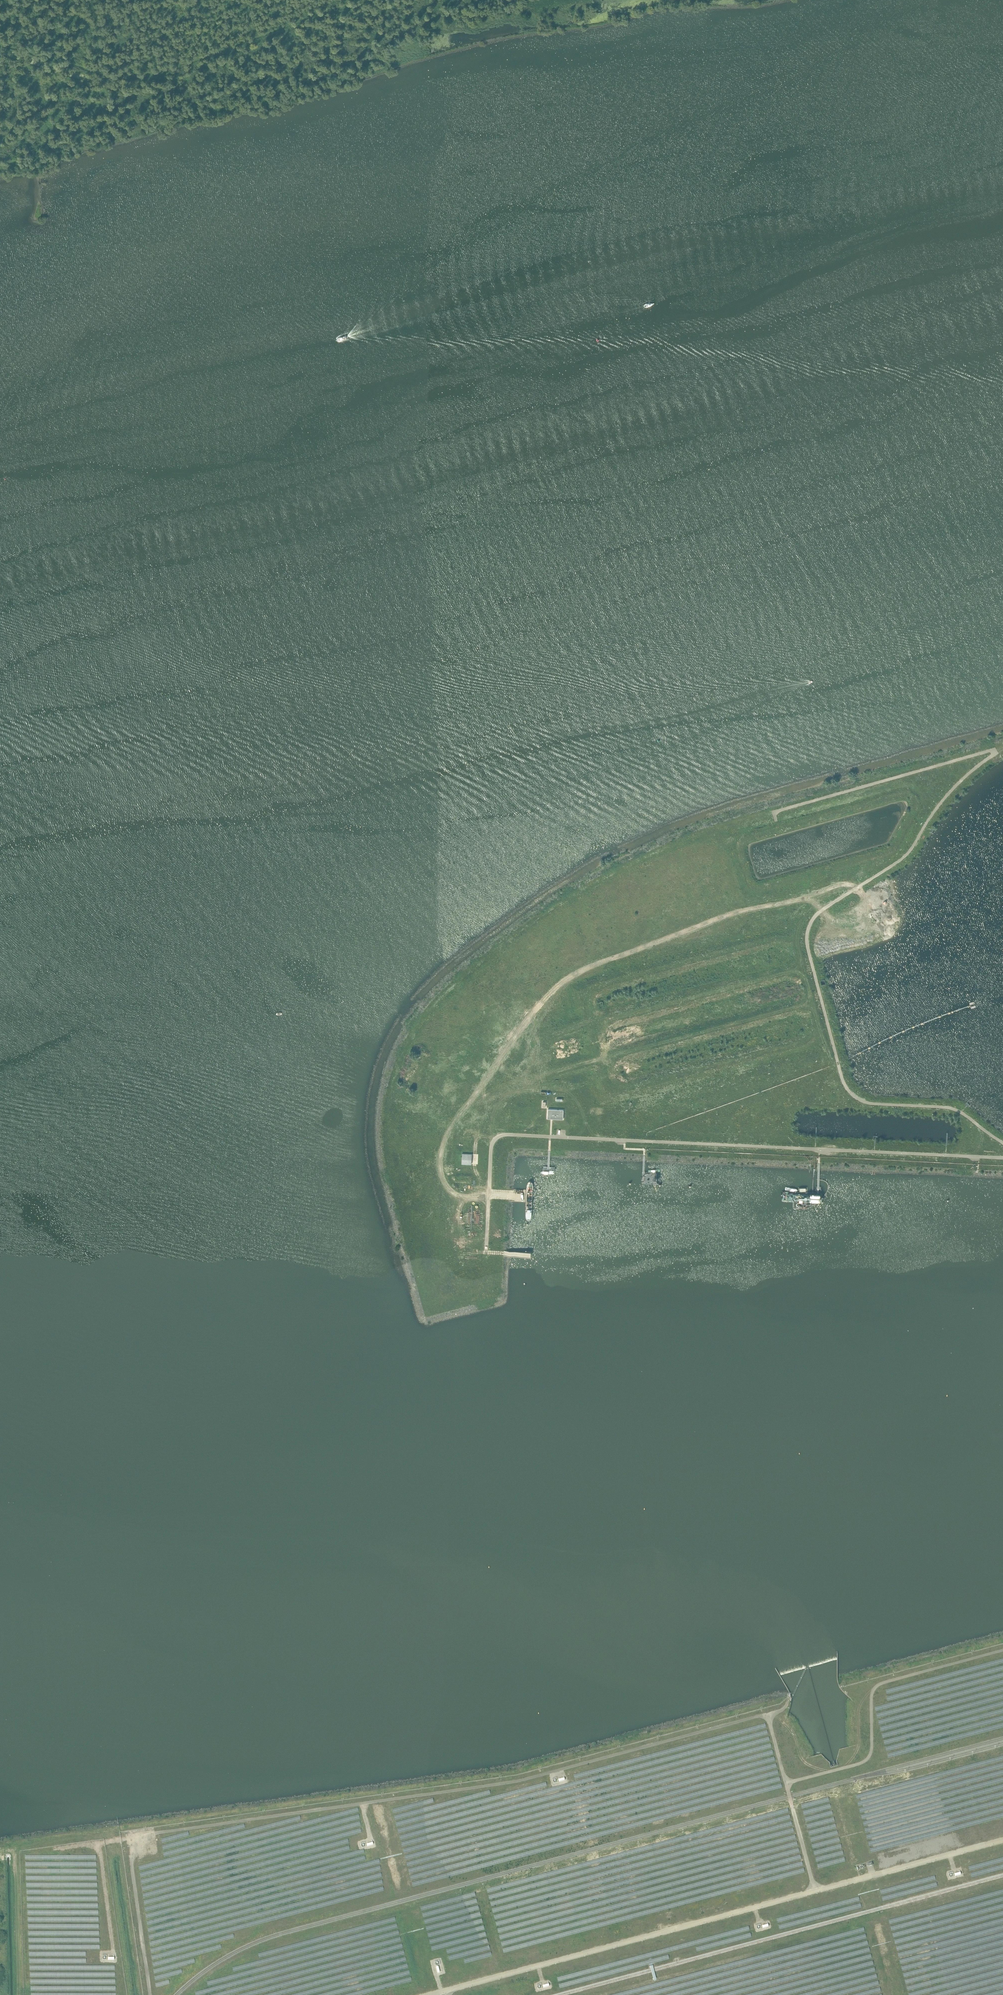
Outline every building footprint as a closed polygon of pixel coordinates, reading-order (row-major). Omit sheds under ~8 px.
[(563,1110),(548,1109),(548,1118),(563,1119),(563,1110)] [(472,1154),(462,1153),(462,1163),(471,1164),(472,1154)]
